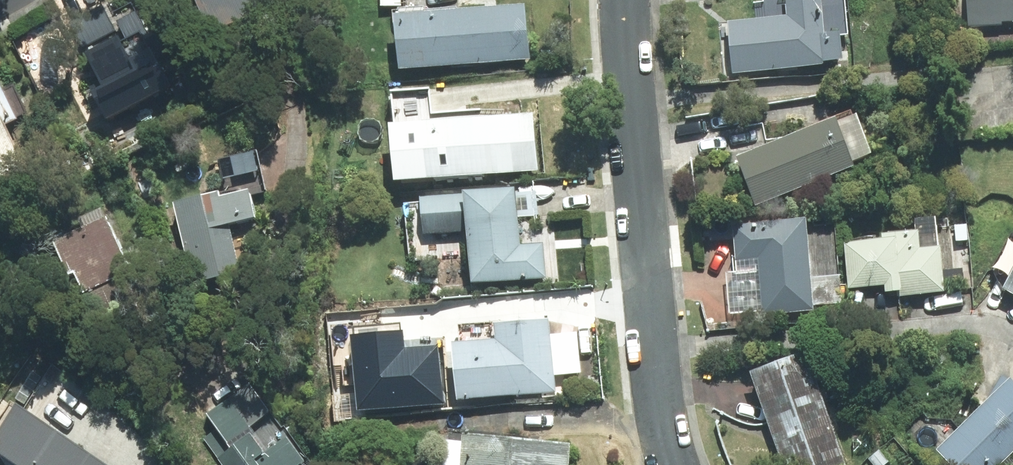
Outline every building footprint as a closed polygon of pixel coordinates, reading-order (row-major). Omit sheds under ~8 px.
[(265,10),(260,0),(195,0),(209,33),(265,10)] [(765,7),(755,8),(756,18),(728,21),(733,72),(823,63),(822,61),(843,59),(841,35),(847,34),(844,0),(764,0),(765,7)] [(969,25),(1002,24),(1001,21),(1012,20),(1012,0),(968,0),(969,25)] [(84,13),(77,41),(100,85),(91,90),(106,118),(158,90),(146,67),(156,62),(145,41),(148,35),(130,2),(112,12),(106,1),(84,13)] [(530,59),(525,2),(426,10),(425,7),(392,10),(397,70),(530,59)] [(26,170),(3,122),(24,112),(12,85),(2,90),(0,85),(0,182),(26,170)] [(394,123),(389,123),(393,180),(537,169),(533,112),(504,114),(503,108),(430,114),(429,88),(392,91),(394,123)] [(736,155),(756,204),(854,165),(852,161),(872,153),(856,114),(853,115),(851,109),(736,155)] [(462,194),(420,197),(423,234),(465,231),(469,283),(546,277),(543,242),(519,243),(517,217),(535,215),(533,191),(516,192),(515,185),(462,189),(462,194)] [(240,271),(228,223),(253,217),(247,189),(220,196),(219,192),(174,203),(194,282),(240,271)] [(916,229),(881,232),(881,238),(844,241),(849,287),(885,284),(886,291),(899,289),(900,295),(964,289),(962,268),(953,269),(949,226),(937,228),(935,215),(914,217),(916,229)] [(841,301),(834,223),(805,226),(805,217),(732,223),(736,270),(760,268),(763,311),(784,309),(784,313),(814,310),(814,303),(841,301)] [(104,220),(54,243),(68,273),(73,271),(82,292),(75,295),(88,323),(125,307),(112,278),(128,271),(104,220)] [(729,314),(763,311),(760,268),(736,270),(726,271),(729,314)] [(1004,287),(1012,292),(1012,271),(1004,287)] [(549,334),(548,318),(494,323),(495,339),(452,342),(456,399),(554,391),(553,375),(549,334)] [(443,402),(437,345),(404,348),(403,330),(400,331),(400,323),(353,327),(353,335),(350,335),(357,410),(443,402)] [(581,372),(577,331),(549,334),(553,375),(581,372)] [(749,371),(783,464),(842,464),(844,464),(804,351),(749,371)] [(1010,377),(937,449),(953,464),(999,464),(1012,451),(1012,380),(1010,377)] [(219,431),(206,440),(225,464),(298,464),(304,461),(286,437),(266,452),(247,427),(270,411),(249,383),(207,413),(219,431)] [(15,403),(13,407),(2,399),(0,402),(0,453),(18,464),(105,464),(15,403)] [(462,433),(461,440),(445,439),(443,464),(567,464),(570,443),(462,433)]
